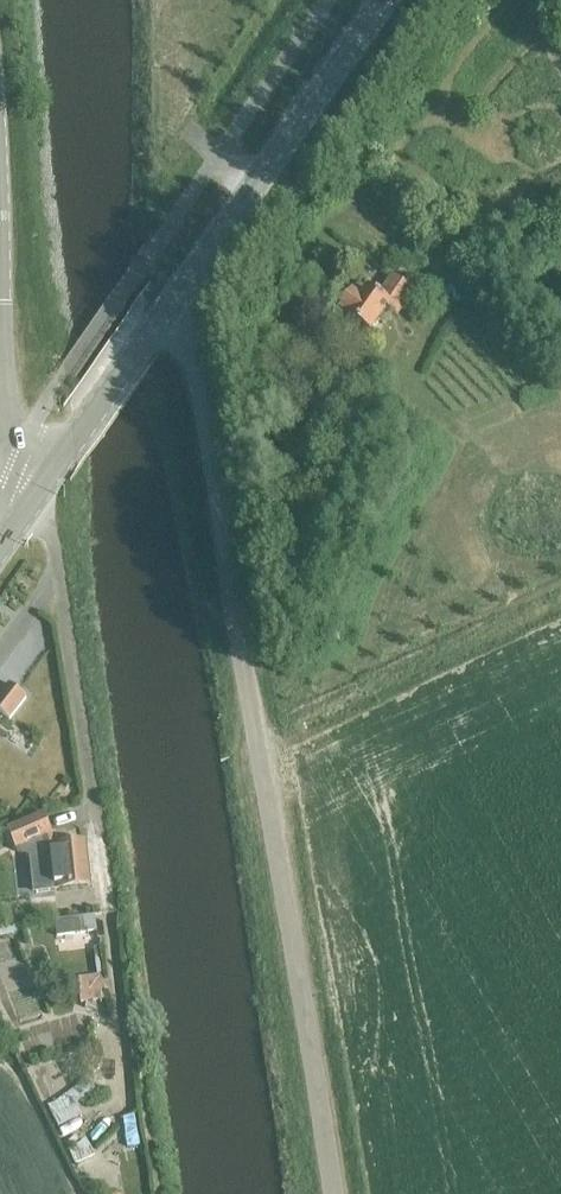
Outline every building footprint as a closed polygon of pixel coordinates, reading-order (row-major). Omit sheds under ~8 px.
[(330,277),(319,294),(331,301),(342,285),(330,277)] [(397,318),(414,294),(393,279),(380,297),(367,289),(361,298),(352,292),(338,312),(370,334),(386,310),(397,318)] [(315,290),(306,298),(320,313),(329,306),(315,290)] [(362,383),(357,393),(372,400),(376,389),(362,383)] [(25,700),(9,686),(0,696),(0,714),(7,721),(25,700)] [(41,818),(8,832),(16,851),(26,855),(30,893),(53,890),(87,887),(82,845),(54,848),(41,818)] [(87,918),(53,923),(56,939),(90,934),(87,918)] [(26,926),(1,931),(2,939),(28,935),(26,926)] [(93,949),(97,975),(103,974),(99,948),(93,949)] [(101,981),(100,975),(76,979),(80,1003),(105,999),(103,981),(101,981)] [(134,1119),(123,1123),(127,1151),(137,1150),(134,1119)] [(85,1139),(69,1152),(75,1164),(94,1155),(85,1139)]
